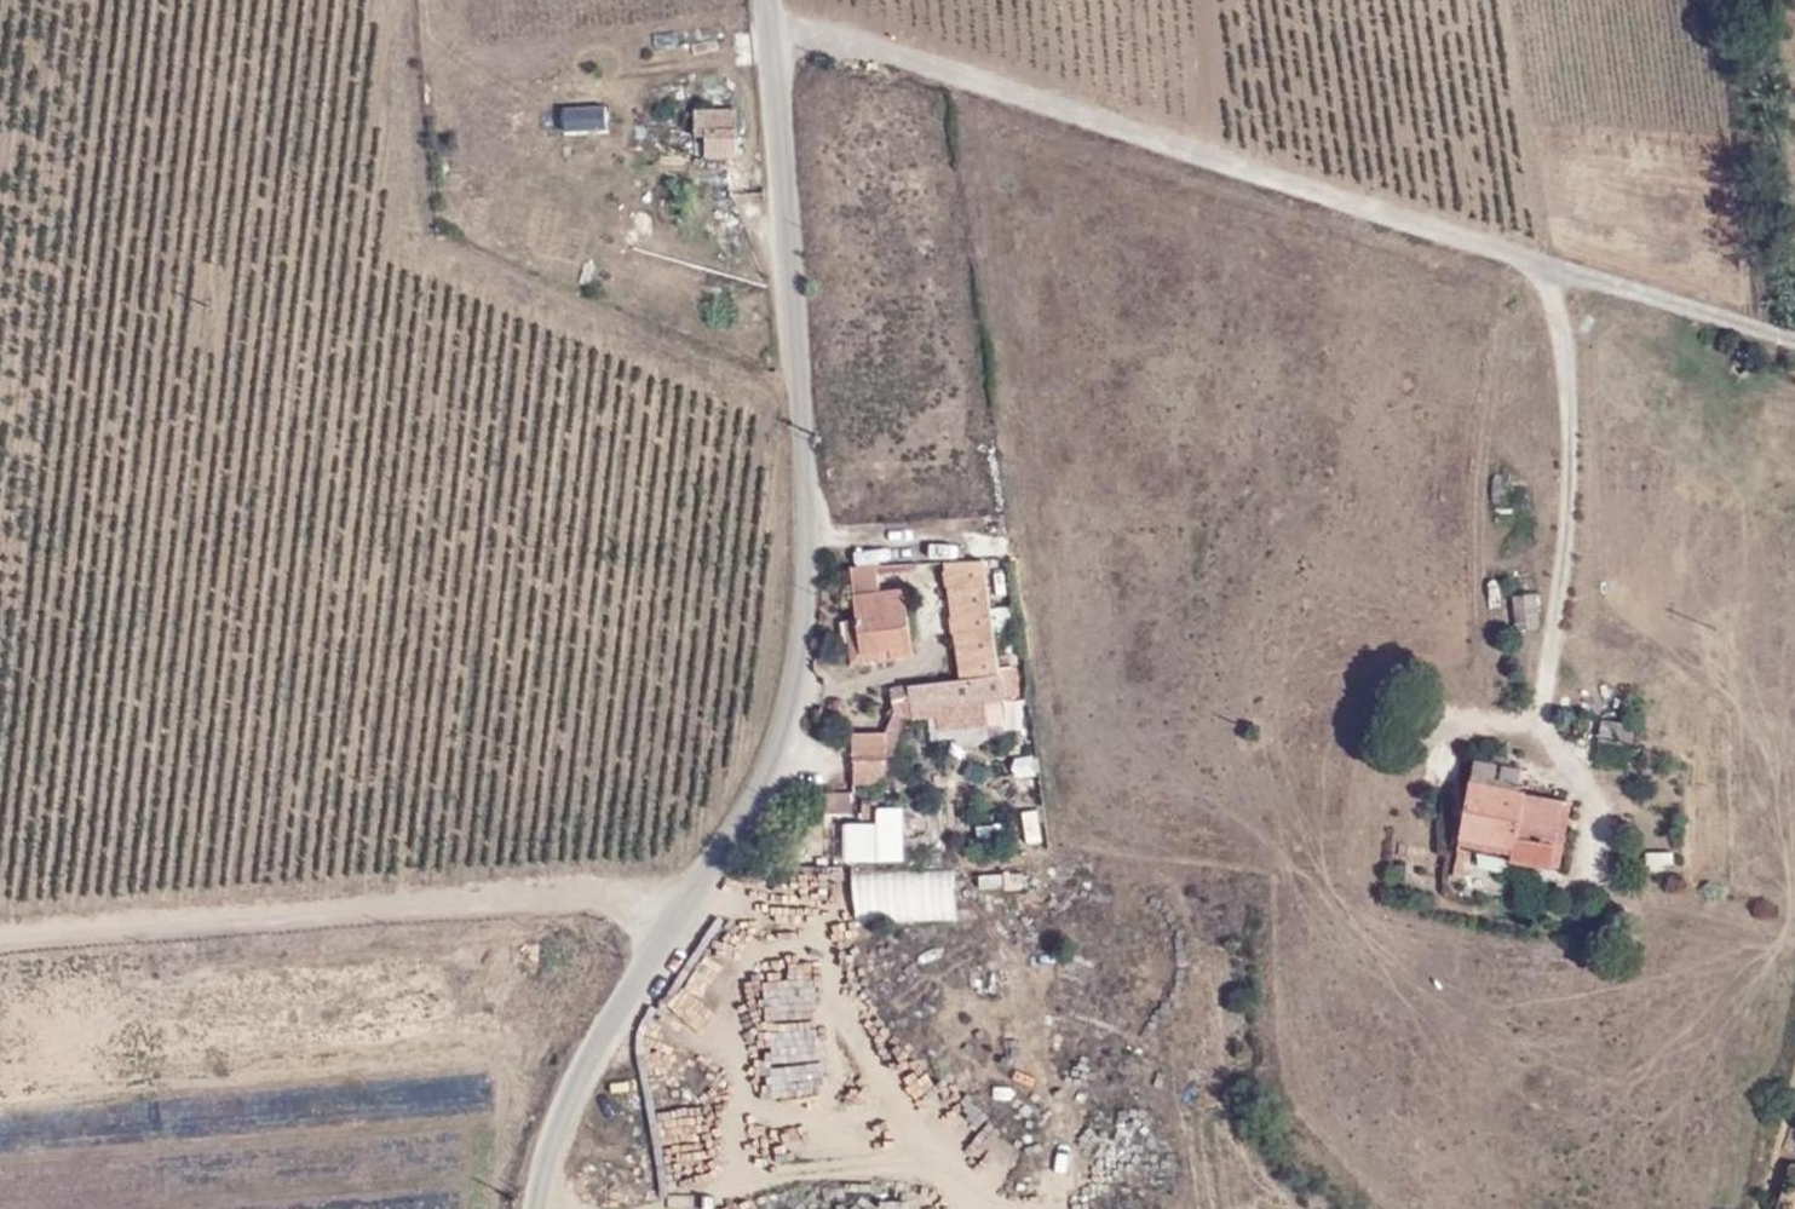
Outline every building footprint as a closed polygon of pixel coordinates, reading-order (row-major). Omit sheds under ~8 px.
[(706,138),(707,111),(697,111),(696,137),(706,138)] [(706,155),(734,156),(736,112),(707,111),(706,138),(706,155)] [(950,560),(964,663),(999,657),(985,555),(950,560)] [(906,588),(880,592),(876,565),(849,567),(856,618),(861,651),(890,648),(910,646),(906,588)] [(1536,626),(1532,592),(1516,594),(1520,627),(1536,626)] [(1018,640),(1013,606),(995,609),(1000,643),(1018,640)] [(861,651),(856,618),(845,619),(851,661),(891,657),(890,648),(861,651)] [(891,657),(911,655),(910,646),(890,648),(891,657)] [(999,657),(964,663),(965,677),(1001,672),(999,657)] [(1020,695),(1018,665),(1002,666),(1005,696),(1020,695)] [(965,677),(890,686),(892,708),(915,705),(982,697),(1004,694),(1001,672),(965,677)] [(985,723),(982,697),(915,705),(916,714),(935,712),(937,728),(985,723)] [(907,719),(891,712),(887,722),(865,722),(865,733),(848,734),(850,752),(851,752),(884,750),(884,749),(892,752),(907,719)] [(1598,720),(1597,738),(1632,741),(1633,723),(1598,720)] [(899,740),(901,747),(908,750),(914,746),(916,738),(911,733),(903,733),(899,740)] [(853,784),(886,783),(884,750),(851,752),(853,784)] [(1035,752),(1010,757),(1015,778),(1039,773),(1035,752)] [(1517,788),(1521,764),(1474,754),(1460,829),(1515,839),(1512,859),(1551,867),(1565,798),(1517,788)] [(853,812),(854,792),(831,790),(830,811),(853,812)] [(1020,810),(1026,844),(1042,841),(1037,808),(1020,810)] [(1460,829),(1456,848),(1512,859),(1515,839),(1460,829)] [(855,926),(956,920),(953,867),(852,873),(855,926)] [(1028,887),(1027,868),(1004,869),(1005,887),(1028,887)]
